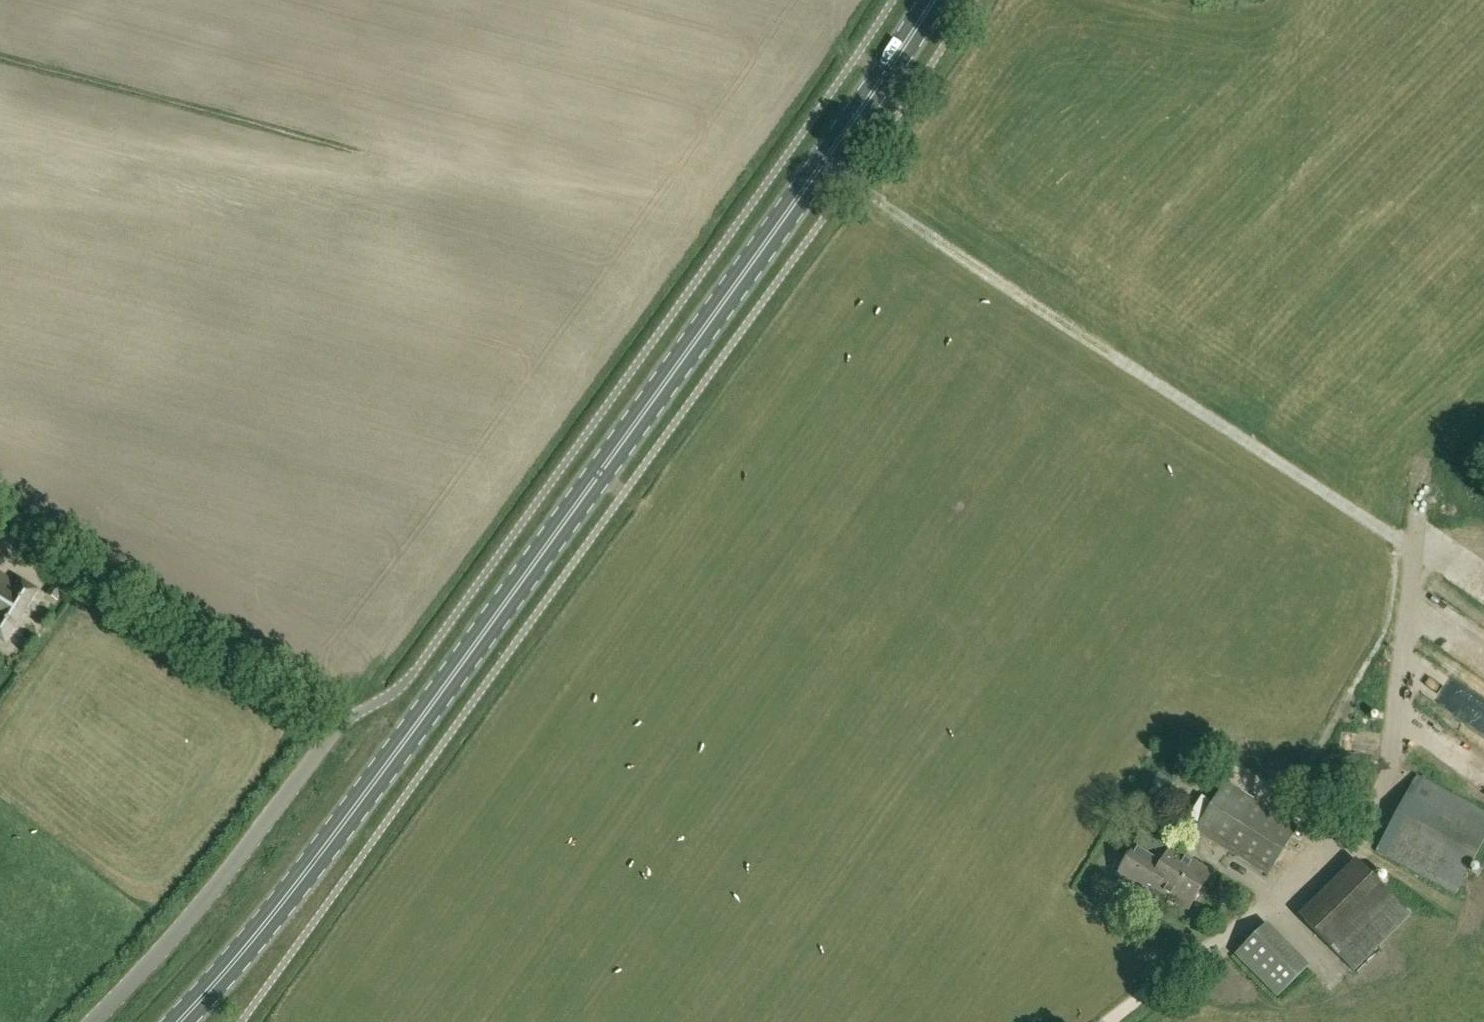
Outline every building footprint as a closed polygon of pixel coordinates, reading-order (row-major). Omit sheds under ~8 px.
[(8,644),(41,593),(24,582),(21,587),(0,574),(0,639),(8,644)] [(47,595),(59,601),(68,588),(57,581),(47,595)] [(1483,843),(1483,812),(1417,777),(1377,851),(1457,894),(1483,843)] [(1269,875),(1298,828),(1226,783),(1197,830),(1269,875)] [(1154,899),(1159,890),(1157,888),(1175,859),(1168,855),(1164,862),(1137,846),(1118,877),(1154,899)] [(1157,888),(1159,890),(1190,909),(1212,873),(1172,849),(1168,855),(1175,859),(1157,888)] [(1356,859),(1299,915),(1354,971),(1412,914),(1356,859)] [(1252,973),(1285,941),(1268,924),(1235,955),(1252,973)] [(1285,941),(1252,973),(1277,995),(1309,964),(1285,941)]
